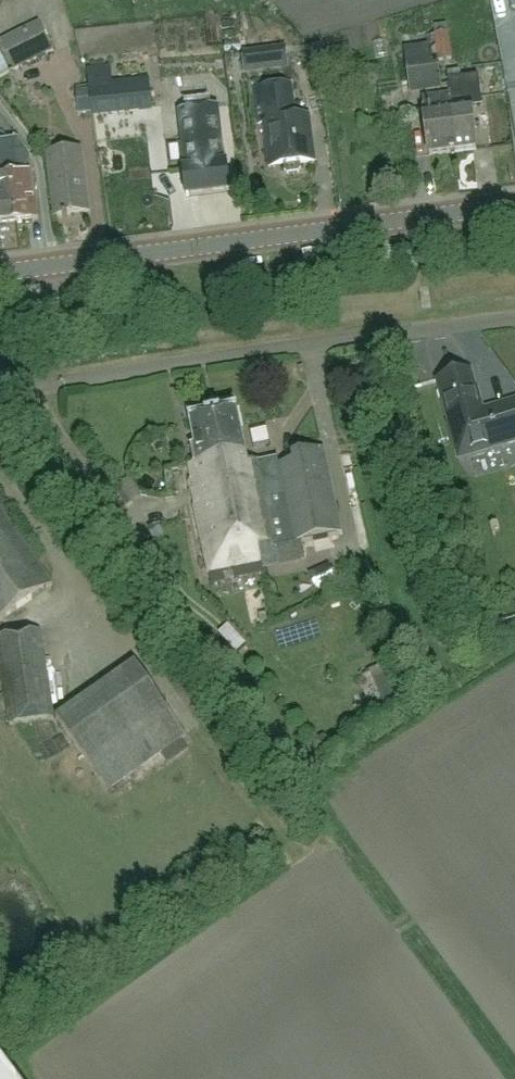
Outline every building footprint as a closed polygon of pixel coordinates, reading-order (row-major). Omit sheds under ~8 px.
[(42,30),(3,48),(15,71),(54,51),(43,29),(42,30)] [(454,59),(450,34),(436,36),(439,61),(454,59)] [(244,75),(288,69),(285,50),(241,55),(244,75)] [(9,72),(0,54),(0,77),(9,72)] [(421,81),(423,90),(443,88),(441,77),(435,77),(434,65),(408,68),(410,82),(421,81)] [(148,78),(88,85),(92,117),(152,109),(148,78)] [(477,150),(472,108),(483,106),(480,78),(450,82),(451,95),(453,109),(452,109),(457,153),(477,150)] [(267,147),(270,150),(273,168),(283,167),(283,172),(287,175),(297,173),(300,170),(299,164),(313,163),(310,138),(307,138),(304,117),(291,118),(288,86),(254,90),(258,124),(267,122),(269,135),(266,138),(267,147)] [(431,156),(457,153),(452,109),(453,109),(451,95),(425,98),(427,112),(425,112),(431,156)] [(184,166),(188,198),(232,193),(228,166),(226,166),(218,108),(180,113),(187,165),(184,166)] [(16,141),(0,143),(0,224),(19,222),(16,202),(12,203),(11,193),(14,193),(13,176),(12,166),(13,166),(12,161),(19,160),(16,141)] [(16,202),(19,222),(35,220),(33,208),(38,207),(32,167),(33,167),(33,162),(18,141),(16,141),(19,160),(12,161),(13,166),(12,166),(13,176),(14,193),(11,193),(12,203),(16,202)] [(52,187),(54,186),(59,218),(65,217),(65,219),(70,219),(69,216),(90,213),(82,151),(48,155),(52,187)] [(481,409),(470,372),(439,381),(459,451),(507,438),(509,444),(514,442),(514,408),(491,415),(482,413),(481,409)] [(223,478),(242,474),(258,547),(275,543),(276,548),(342,534),(324,449),(294,455),(295,462),(279,465),(278,458),(259,462),(259,461),(248,463),(237,409),(210,415),(214,437),(212,437),(213,442),(209,443),(212,457),(218,456),(219,460),(221,460),(223,472),(222,472),(223,478)] [(214,437),(210,415),(190,419),(196,446),(192,447),(196,464),(190,465),(193,480),(190,481),(210,574),(261,563),(258,547),(242,474),(223,478),(222,472),(223,472),(221,460),(219,460),(218,456),(212,457),(209,443),(213,442),(212,437),(214,437)] [(22,606),(53,585),(0,510),(0,622),(22,606)] [(7,726),(55,719),(41,629),(0,636),(0,678),(7,726)] [(72,705),(55,717),(107,791),(160,754),(182,739),(186,736),(173,718),(111,761),(72,705)] [(0,1057),(0,1078),(16,1078),(0,1057)]
